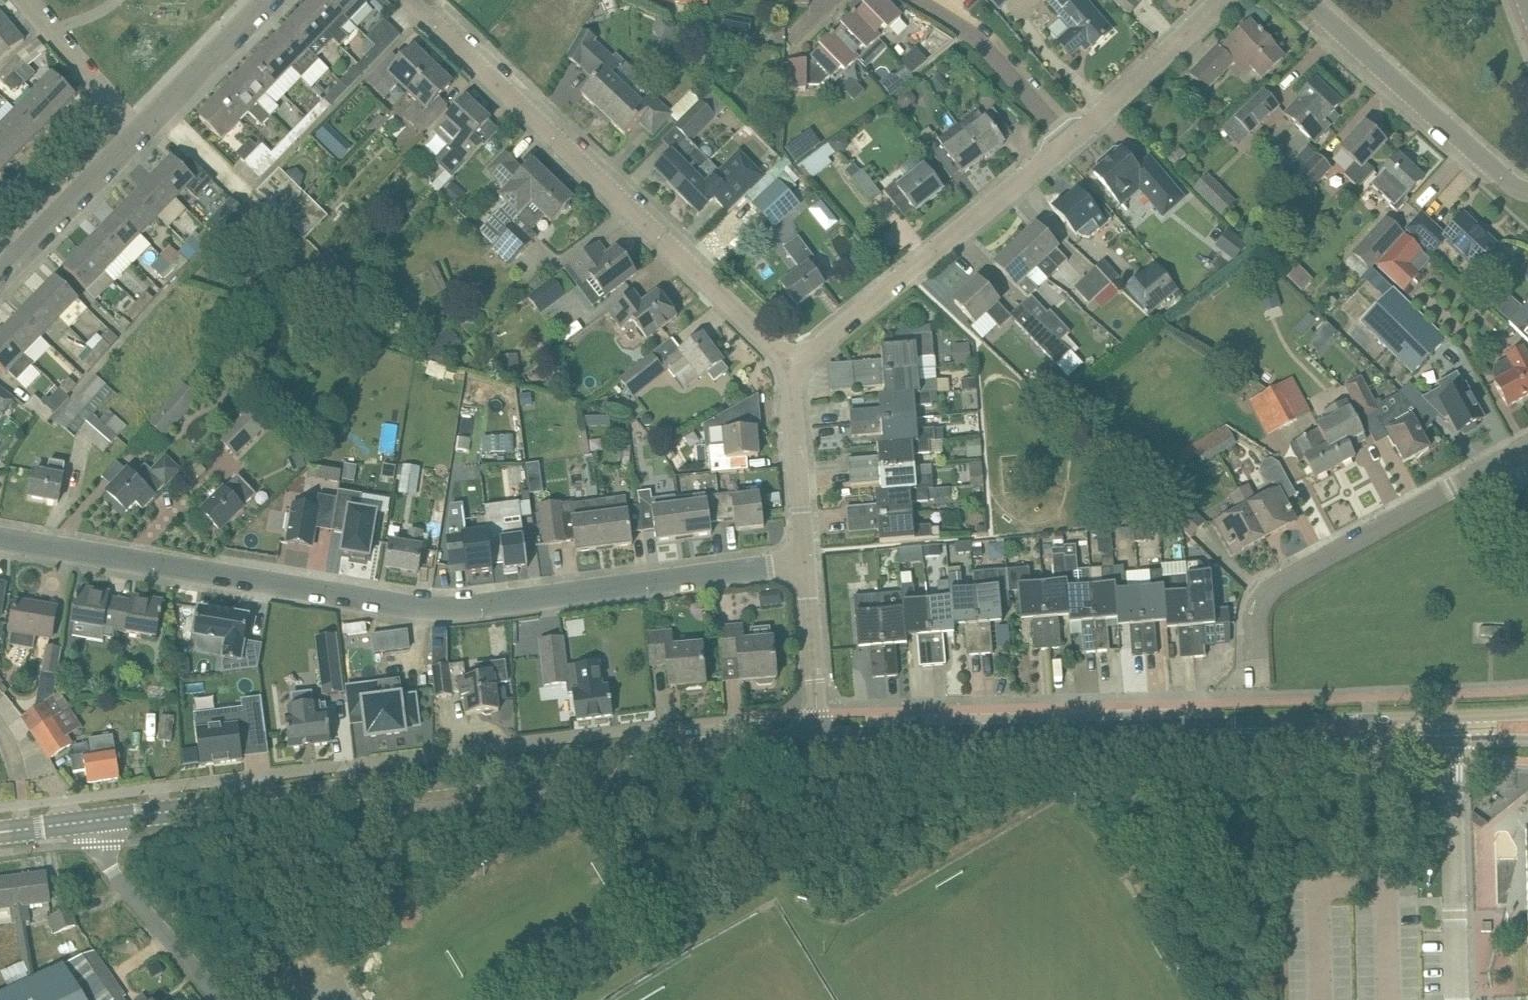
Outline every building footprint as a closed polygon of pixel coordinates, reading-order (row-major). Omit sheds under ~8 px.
[(334,39),(341,45),(349,37),(342,30),(351,20),(331,0),(315,0),(305,10),(334,39)] [(351,20),(368,3),(365,0),(331,0),(351,20)] [(687,3),(686,6),(706,11),(709,0),(674,0),(687,3)] [(883,0),(864,0),(866,3),(854,14),(879,40),(901,18),(883,0)] [(1048,29),(1071,55),(1081,47),(1088,40),(1093,46),(1111,30),(1085,0),(1050,0),(1050,1),(1063,16),(1048,29)] [(1139,4),(1134,0),(1111,0),(1130,14),(1139,4)] [(334,39),(305,10),(288,28),(317,57),(334,39)] [(858,61),(879,40),(854,14),(851,17),(851,16),(843,21),(844,24),(833,35),(858,61)] [(725,16),(722,32),(748,37),(751,21),(725,16)] [(376,46),(394,28),(385,19),(367,37),(376,46)] [(7,20),(0,25),(0,61),(24,40),(7,20)] [(1264,76),(1269,71),(1283,58),(1276,49),(1262,34),(1263,34),(1260,31),(1259,32),(1250,22),(1222,49),(1219,45),(1190,74),(1207,92),(1242,55),(1264,76)] [(321,61),(317,57),(288,28),(271,45),(292,67),(303,78),(321,61)] [(376,46),(384,53),(387,49),(401,35),(394,28),(376,46)] [(935,28),(915,48),(928,61),(954,41),(935,29),(935,28)] [(565,59),(581,68),(581,67),(595,44),(598,39),(582,30),(565,59)] [(858,61),(833,35),(811,57),(814,60),(810,64),(806,64),(806,61),(789,61),(788,90),(807,91),(807,86),(821,86),(830,76),(836,82),(858,61)] [(41,39),(21,53),(29,65),(50,51),(41,39)] [(582,94),(604,115),(626,91),(612,78),(621,68),(595,44),(581,67),(596,80),(582,94)] [(253,64),(275,85),(292,67),(271,45),(253,64)] [(376,46),(368,55),(359,64),(366,71),(384,53),(376,46)] [(915,48),(901,62),(912,75),(928,61),(915,48)] [(410,91),(433,67),(414,49),(402,62),(393,53),(367,80),(385,98),(400,82),(410,91)] [(18,55),(8,66),(16,73),(26,64),(18,55)] [(253,64),(235,81),(271,117),(280,108),(266,94),(275,85),(253,64)] [(366,71),(359,64),(341,82),(348,89),(366,71)] [(8,66),(0,74),(0,80),(5,85),(7,83),(16,73),(8,66)] [(452,84),(433,67),(410,91),(419,101),(405,116),(423,133),(448,106),(439,98),(452,84)] [(49,69),(40,78),(45,83),(35,93),(58,115),(76,96),(49,69)] [(626,91),(604,115),(625,135),(639,121),(653,135),(671,116),(650,95),(656,89),(641,75),(626,91)] [(1317,80),(1303,95),(1298,100),(1299,101),(1286,115),(1315,141),(1338,116),(1338,115),(1336,118),(1332,114),(1342,103),(1317,80)] [(218,99),(240,121),(248,112),(262,125),(271,117),(235,81),(218,99)] [(341,82),(324,99),(331,106),(348,89),(341,82)] [(1265,89),(1234,117),(1250,134),(1270,115),(1271,116),(1281,106),(1265,89)] [(35,93),(17,111),(40,133),(58,115),(35,93)] [(240,121),(218,99),(200,118),(222,139),(240,121)] [(331,106),(324,99),(307,117),(314,124),(331,106)] [(452,178),(483,145),(475,136),(490,121),(467,99),(434,134),(448,146),(437,158),(436,163),(452,178)] [(716,111),(704,99),(678,124),(691,137),(716,111)] [(978,111),(959,125),(984,159),(1004,144),(997,135),(1008,127),(993,108),(982,116),(978,111)] [(1012,108),(1008,113),(1016,119),(1020,114),(1012,108)] [(22,152),(40,133),(17,111),(0,129),(0,130),(22,152)] [(307,117),(290,135),(297,142),(314,124),(307,117)] [(339,159),(353,149),(333,123),(319,133),(339,159)] [(1365,124),(1351,139),(1342,149),(1356,162),(1345,174),(1359,187),(1375,170),(1367,163),(1385,143),(1365,124)] [(984,159),(959,125),(940,139),(936,134),(934,135),(930,129),(920,136),(946,172),(956,165),(963,174),(984,159)] [(4,170),(22,152),(0,130),(0,166),(4,170)] [(297,142),(290,135),(272,153),(279,160),(297,142)] [(694,176),(683,164),(698,150),(687,139),(672,153),(655,170),(678,192),(694,176)] [(796,166),(810,181),(833,163),(829,158),(837,152),(828,142),(796,166)] [(271,152),(262,144),(245,162),(253,170),(271,152)] [(1184,198),(1161,171),(1149,182),(1122,149),(1094,173),(1118,201),(1137,185),(1163,216),(1184,198)] [(271,152),(253,170),(262,178),(279,160),(272,153),(271,152)] [(516,162),(506,152),(488,171),(508,189),(500,197),(507,203),(480,232),(492,244),(532,202),(533,203),(553,182),(533,163),(524,172),(515,163),(516,162)] [(694,176),(678,192),(700,215),(716,199),(729,213),(747,196),(751,191),(750,191),(764,177),(740,152),(719,171),(709,161),(694,176)] [(1317,154),(1297,176),(1312,190),(1332,168),(1317,154)] [(1380,174),(1370,185),(1399,212),(1408,201),(1406,199),(1424,179),(1399,156),(1381,175),(1380,174)] [(751,191),(747,196),(755,205),(778,183),(789,194),(795,188),(793,185),(782,173),(790,165),(792,164),(785,157),(767,174),(764,177),(750,191),(751,191)] [(172,158),(155,176),(178,198),(188,188),(198,198),(214,182),(191,159),(182,168),(172,158)] [(917,211),(942,191),(923,167),(902,184),(899,180),(884,191),(900,210),(910,202),(917,211)] [(293,179),(282,168),(260,191),(271,202),(293,179)] [(862,170),(851,179),(871,203),(882,195),(862,170)] [(1209,175),(1195,189),(1222,217),(1236,203),(1209,175)] [(155,176),(137,194),(160,217),(170,227),(188,208),(178,198),(155,176)] [(304,190),(293,179),(271,202),(282,213),(304,190)] [(532,202),(492,244),(489,247),(510,266),(538,237),(531,231),(545,215),(551,221),(562,210),(566,210),(571,206),(570,201),(572,200),(553,182),(533,203),(532,202)] [(778,183),(755,205),(776,227),(799,205),(789,194),(778,183)] [(1076,188),(1060,202),(1061,204),(1056,208),(1055,207),(1053,208),(1065,223),(1066,222),(1077,235),(1079,233),(1081,236),(1090,238),(1112,218),(1102,206),(1096,211),(1076,188)] [(315,201),(304,190),(282,213),(293,224),(315,201)] [(137,194),(119,213),(142,235),(160,217),(137,194)] [(231,199),(204,227),(207,229),(214,236),(220,242),(247,214),(231,199)] [(821,200),(811,209),(816,215),(823,215),(829,211),(829,210),(821,200)] [(329,215),(315,201),(293,224),(307,238),(329,215)] [(119,213),(100,232),(123,254),(133,264),(152,244),(142,235),(119,213)] [(1422,213),(1410,227),(1436,251),(1446,241),(1475,269),(1479,264),(1489,253),(1490,254),(1493,252),(1491,250),(1496,246),(1464,216),(1445,235),(1422,213)] [(1387,217),(1352,254),(1371,272),(1376,267),(1406,235),(1387,217)] [(1306,235),(1315,243),(1328,229),(1319,221),(1306,235)] [(1036,226),(1016,245),(1039,269),(1049,260),(1059,270),(1069,261),(1036,226)] [(196,232),(186,242),(187,244),(198,254),(214,236),(207,229),(200,236),(196,232)] [(1235,261),(1248,244),(1228,230),(1216,247),(1235,261)] [(100,232),(82,251),(105,273),(115,282),(133,264),(123,254),(100,232)] [(1406,235),(1376,267),(1404,292),(1419,274),(1418,274),(1431,260),(1421,252),(1422,251),(1406,235)] [(784,248),(801,270),(782,284),(798,305),(824,286),(809,266),(816,260),(799,237),(784,248)] [(617,248),(615,249),(607,255),(599,244),(571,266),(584,283),(591,277),(607,297),(636,273),(617,248)] [(1016,245),(995,264),(1028,299),(1038,290),(1028,280),(1039,269),(1016,245)] [(82,251),(64,269),(87,291),(97,301),(115,282),(105,273),(82,251)] [(181,255),(171,265),(179,273),(189,262),(181,255)] [(162,257),(152,267),(168,284),(179,273),(171,265),(162,257)] [(1126,288),(1122,291),(1120,293),(1121,294),(1123,292),(1147,315),(1178,289),(1156,263),(1143,273),(1142,272),(1125,287),(1126,288)] [(1096,268),(1074,288),(1089,304),(1094,300),(1111,284),(1096,268)] [(38,296),(61,318),(79,300),(56,277),(38,296)] [(566,296),(553,280),(528,298),(541,315),(566,296)] [(1013,318),(991,295),(978,281),(955,302),(977,325),(987,315),(1001,329),(1013,318)] [(1384,298),(1361,322),(1413,373),(1446,339),(1394,288),(1393,289),(1385,298),(1384,298)] [(658,291),(657,292),(642,303),(634,292),(609,312),(622,330),(633,321),(647,340),(678,316),(658,291)] [(147,292),(137,303),(145,310),(155,299),(147,292)] [(38,296),(20,315),(43,337),(61,318),(38,296)] [(1525,302),(1526,304),(1509,322),(1527,340),(1527,299),(1525,302)] [(145,310),(137,303),(126,314),(135,321),(145,310)] [(1037,323),(1052,339),(1055,336),(1061,342),(1071,332),(1051,310),(1037,323)] [(43,337),(20,315),(2,333),(25,355),(43,337)] [(1327,322),(1322,327),(1333,337),(1337,332),(1327,322)] [(1042,348),(1052,339),(1037,323),(1026,332),(1042,348)] [(2,333),(0,335),(0,368),(7,374),(8,372),(17,381),(35,364),(25,355),(2,333)] [(853,375),(920,370),(936,368),(935,357),(933,333),(913,334),(914,345),(882,348),(882,360),(852,362),(853,375)] [(729,370),(702,335),(665,363),(675,376),(691,365),(701,378),(709,372),(715,380),(729,370)] [(1052,339),(1042,348),(1057,365),(1071,351),(1061,342),(1055,336),(1052,339)] [(103,340),(93,351),(101,358),(112,347),(103,340)] [(956,366),(972,365),(969,343),(953,345),(956,366)] [(1524,346),(1506,356),(1508,359),(1495,366),(1492,374),(1496,382),(1495,382),(1508,405),(1527,394),(1527,354),(1524,346)] [(101,358),(93,351),(83,362),(91,369),(101,358)] [(662,367),(651,354),(620,380),(630,393),(662,367)] [(920,370),(853,375),(854,388),(885,385),(886,397),(932,393),(938,393),(936,368),(920,370)] [(107,385),(96,375),(53,423),(57,426),(59,423),(67,431),(107,385)] [(1363,421),(1381,412),(1361,376),(1344,386),(1363,421)] [(1293,377),(1262,394),(1281,429),(1312,412),(1293,377)] [(1483,419),(1460,377),(1447,384),(1446,384),(1422,398),(1444,420),(1450,417),(1458,433),(1462,431),(1464,435),(1476,428),(1474,424),(1483,419)] [(69,378),(59,389),(67,396),(77,385),(69,378)] [(951,379),(938,380),(939,391),(953,390),(951,379)] [(150,424),(166,438),(201,398),(184,384),(150,424)] [(0,387),(0,418),(15,398),(0,387)] [(67,396),(59,389),(50,399),(46,396),(41,401),(35,395),(25,406),(48,423),(70,398),(67,396)] [(850,410),(851,423),(917,418),(916,407),(933,406),(932,393),(886,397),(880,397),(881,408),(850,410)] [(1319,426),(1320,429),(1329,445),(1331,445),(1341,464),(1355,457),(1350,448),(1368,439),(1352,409),(1351,409),(1346,401),(1326,412),(1330,420),(1319,426)] [(1432,425),(1409,401),(1394,409),(1395,411),(1379,420),(1394,447),(1395,446),(1405,463),(1429,449),(1428,447),(1430,444),(1423,438),(1422,435),(1432,425)] [(746,422),(745,402),(725,414),(725,423),(746,422)] [(251,409),(219,440),(235,457),(267,426),(251,409)] [(119,437),(94,415),(80,431),(104,453),(119,437)] [(883,434),(884,445),(930,441),(944,440),(943,429),(918,431),(917,418),(851,423),(852,436),(883,434)] [(1227,426),(1209,436),(1218,452),(1236,442),(1227,426)] [(756,428),(736,430),(726,431),(728,446),(711,448),(713,472),(748,469),(747,458),(759,457),(756,428)] [(1315,479),(1341,464),(1331,445),(1329,445),(1320,429),(1290,445),(1300,463),(1305,460),(1315,479)] [(1218,452),(1209,436),(1192,446),(1201,462),(1218,452)] [(981,437),(980,437),(966,438),(967,458),(982,457),(981,437)] [(914,466),(916,466),(915,455),(931,453),(930,441),(884,445),(878,446),(879,456),(848,459),(850,472),(914,466)] [(631,465),(632,448),(631,445),(610,444),(609,451),(615,452),(615,459),(623,459),(622,465),(631,465)] [(152,469),(147,464),(135,476),(129,470),(108,493),(108,494),(104,499),(113,507),(117,507),(120,504),(128,511),(137,502),(144,509),(181,469),(165,455),(152,469)] [(35,472),(34,478),(30,497),(59,503),(63,477),(62,476),(64,463),(49,461),(46,474),(35,472)] [(536,463),(526,464),(527,474),(537,473),(536,463)] [(405,464),(401,491),(419,494),(423,467),(405,464)] [(346,465),(343,480),(354,482),(357,467),(346,465)] [(881,482),(882,493),(934,489),(933,477),(915,479),(914,466),(850,472),(851,485),(881,482)] [(984,484),(982,467),(970,469),(971,486),(984,484)] [(1284,472),(1273,478),(1279,489),(1290,484),(1284,472)] [(226,488),(216,497),(202,511),(220,530),(244,507),(243,506),(256,494),(239,476),(226,489),(226,488)] [(637,480),(640,506),(643,531),(655,530),(657,541),(685,537),(680,498),(677,498),(677,496),(652,499),(649,478),(637,480)] [(731,482),(718,483),(719,491),(732,490),(731,482)] [(1159,505),(1166,499),(1152,483),(1146,490),(1159,505)] [(1247,486),(1239,491),(1264,538),(1296,521),(1279,489),(1256,502),(1247,486)] [(847,507),(848,520),(914,515),(913,503),(929,502),(929,500),(928,489),(882,493),(876,493),(877,504),(847,507)] [(363,494),(339,490),(338,498),(333,525),(332,531),(346,533),(343,552),(353,554),(353,558),(365,560),(366,556),(369,557),(377,513),(360,510),(363,494)] [(529,491),(522,492),(523,502),(530,501),(529,491)] [(1233,555),(1264,538),(1239,491),(1229,496),(1237,512),(1216,523),(1233,555)] [(780,493),(768,495),(769,503),(781,502),(780,493)] [(733,494),(720,496),(723,521),(735,519),(736,530),(764,527),(760,495),(733,498),(733,494)] [(333,525),(338,498),(319,495),(317,507),(294,504),(292,515),(288,514),(285,531),(290,532),(288,543),(311,547),(316,522),(333,525)] [(599,500),(601,517),(605,548),(633,544),(631,533),(643,531),(640,506),(627,507),(625,496),(599,500)] [(680,498),(685,537),(712,534),(711,522),(723,521),(720,496),(706,497),(707,503),(694,505),(693,496),(680,498)] [(1179,498),(1165,513),(1192,538),(1206,523),(1179,498)] [(577,551),(605,548),(601,517),(574,521),(572,503),(562,504),(562,502),(541,505),(546,544),(576,540),(577,551)] [(528,503),(516,505),(518,520),(530,518),(528,503)] [(502,505),(485,507),(488,532),(492,564),(503,563),(505,574),(518,573),(518,569),(528,567),(522,523),(521,523),(504,525),(502,505)] [(915,527),(914,515),(848,520),(849,533),(879,530),(880,542),(941,537),(940,526),(932,527),(932,526),(915,527)] [(449,522),(447,535),(451,567),(466,565),(467,574),(493,571),(492,564),(488,532),(463,535),(461,520),(449,522)] [(1154,526),(1134,528),(1135,542),(1151,540),(1151,534),(1154,534),(1154,526)] [(392,543),(391,548),(388,568),(418,573),(422,548),(419,548),(422,530),(410,528),(407,546),(392,543)] [(1111,530),(1097,531),(1099,553),(1102,553),(1102,558),(1113,557),(1113,552),(1111,530)] [(908,547),(899,548),(900,564),(910,563),(908,547)] [(1043,584),(1048,648),(1061,647),(1059,617),(1070,616),(1065,558),(1064,554),(1052,556),(1053,567),(1052,567),(1053,583),(1043,584)] [(1097,651),(1091,587),(1090,570),(1078,571),(1077,556),(1065,558),(1070,616),(1070,623),(1082,622),(1084,652),(1097,651)] [(967,655),(980,654),(975,589),(963,590),(961,568),(949,569),(950,581),(954,626),(964,625),(967,655)] [(1035,649),(1048,648),(1043,584),(1031,585),(1030,568),(1007,569),(1009,592),(1019,591),(1021,620),(1032,619),(1035,649)] [(1101,587),(1091,587),(1097,651),(1110,650),(1107,620),(1118,619),(1114,568),(1100,569),(1101,587)] [(1114,568),(1118,619),(1118,626),(1129,625),(1132,655),(1144,654),(1139,591),(1127,591),(1126,574),(1125,574),(1124,568),(1114,568)] [(1007,569),(973,572),(975,589),(980,654),(993,653),(990,623),(1002,622),(999,592),(1009,592),(1007,569)] [(1151,590),(1139,591),(1144,654),(1158,653),(1156,623),(1166,622),(1163,577),(1162,572),(1150,573),(1151,590)] [(1186,575),(1193,657),(1207,656),(1204,626),(1216,625),(1211,573),(1186,575)] [(1186,575),(1163,577),(1166,622),(1167,629),(1178,628),(1181,658),(1193,657),(1186,575)] [(954,626),(950,581),(937,582),(939,599),(928,600),(933,665),(946,664),(943,634),(954,633),(954,626)] [(903,585),(903,592),(907,637),(917,636),(920,666),(933,665),(928,600),(916,601),(914,584),(903,585)] [(78,603),(74,625),(90,628),(88,639),(103,642),(104,637),(114,639),(115,630),(120,600),(108,598),(109,592),(80,588),(78,599),(76,599),(76,603),(78,603)] [(762,594),(764,606),(785,603),(784,591),(762,594)] [(903,592),(879,594),(887,676),(899,675),(896,645),(908,644),(907,637),(903,592)] [(873,678),(887,676),(879,594),(854,596),(859,648),(870,647),(873,678)] [(120,600),(115,630),(156,637),(160,616),(162,617),(163,613),(160,613),(162,601),(134,596),(132,602),(120,600)] [(16,600),(13,620),(8,646),(34,650),(36,636),(52,638),(57,607),(16,600)] [(249,616),(199,608),(195,635),(227,640),(222,673),(259,668),(263,644),(245,641),(249,616)] [(344,622),(346,649),(370,647),(369,620),(344,622)] [(743,625),(718,627),(721,659),(739,658),(741,682),(754,680),(759,684),(772,684),(775,679),(777,679),(774,639),(741,642),(739,627),(743,626),(743,625)] [(408,631),(372,635),(374,653),(410,649),(408,631)] [(670,688),(706,685),(703,645),(670,648),(668,633),(671,632),(671,631),(647,633),(650,665),(668,664),(670,688)] [(63,648),(46,646),(41,674),(58,676),(63,648)] [(564,654),(541,656),(544,686),(567,684),(565,667),(564,654)] [(337,656),(320,658),(324,695),(342,693),(338,656),(337,656)] [(190,659),(179,660),(179,675),(191,674),(190,659)] [(508,681),(505,661),(476,664),(478,674),(466,675),(464,663),(433,667),(437,697),(453,695),(452,693),(460,692),(461,699),(465,698),(467,714),(499,710),(498,700),(496,689),(496,683),(508,681)] [(598,663),(565,667),(567,684),(568,692),(574,692),(578,719),(611,715),(610,703),(611,702),(611,700),(609,700),(607,688),(602,688),(600,676),(598,663)] [(259,670),(239,673),(243,695),(263,691),(259,670)] [(237,673),(185,680),(189,710),(235,703),(233,691),(239,690),(237,673)] [(170,678),(147,677),(147,697),(170,698),(170,678)] [(378,685),(347,689),(351,727),(368,725),(369,738),(405,734),(405,729),(419,727),(416,697),(401,698),(380,700),(378,685)] [(506,687),(496,689),(498,700),(508,699),(506,687)] [(70,708),(60,692),(23,717),(33,732),(55,718),(70,708)] [(313,704),(311,692),(293,695),(294,706),(288,707),(289,716),(286,716),(290,748),(332,743),(326,702),(313,704)] [(265,735),(267,735),(263,700),(243,702),(248,736),(265,733),(265,735)] [(220,713),(196,716),(202,765),(243,760),(238,725),(222,727),(220,713)] [(173,741),(175,717),(161,716),(159,740),(173,741)] [(50,758),(72,744),(55,718),(33,732),(50,758)] [(114,735),(109,736),(89,739),(91,754),(72,756),(75,773),(86,771),(88,783),(120,778),(114,735)] [(197,749),(182,750),(184,764),(199,762),(197,749)] [(1472,812),(1472,822),(1473,823),(1473,824),(1479,828),(1480,828),(1481,828),(1482,828),(1488,823),(1472,812)] [(1413,845),(1413,835),(1402,835),(1402,845),(1413,845)] [(1473,846),(1475,908),(1497,907),(1495,845),(1473,846)] [(0,880),(0,924),(28,921),(26,905),(50,902),(46,874),(0,880)] [(70,908),(50,915),(57,933),(77,925),(70,908)] [(26,921),(16,922),(23,963),(27,982),(31,980),(36,978),(26,921)] [(65,965),(87,999),(121,999),(120,999),(125,995),(94,951),(65,965)] [(31,980),(40,999),(87,999),(65,965),(36,978),(31,980)] [(31,980),(27,982),(10,990),(0,995),(0,999),(40,999),(31,980)]
